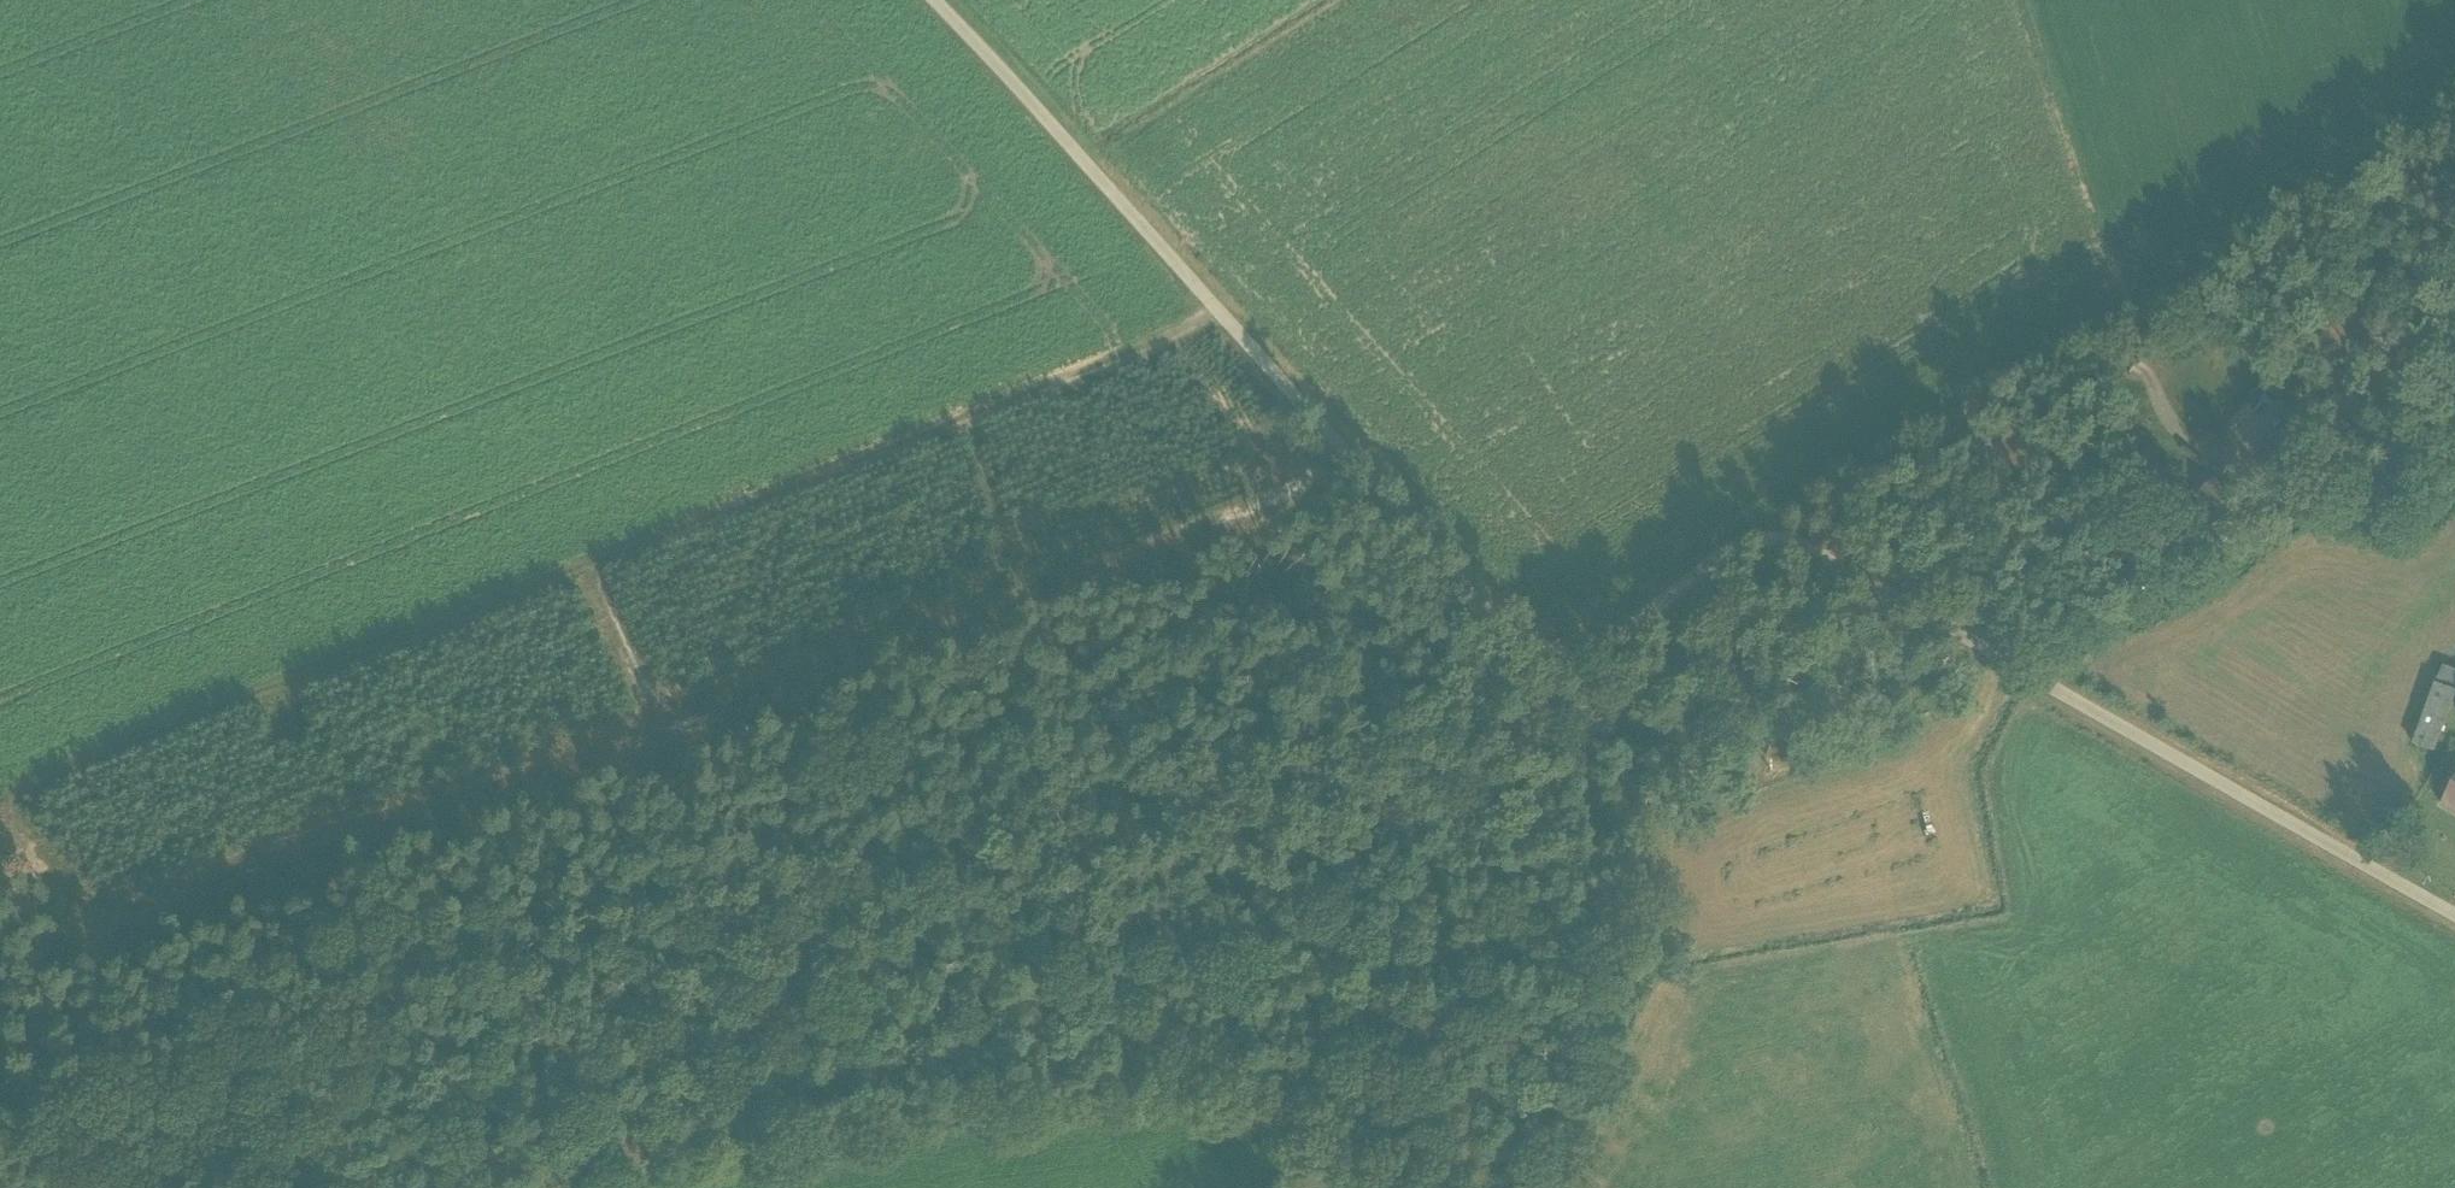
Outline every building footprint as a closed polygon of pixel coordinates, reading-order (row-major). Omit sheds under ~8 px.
[(2454,753),(2454,675),(2449,674),(2428,755),(2453,761),(2454,753)] [(2447,805),(2454,810),(2454,791),(2447,805)]
